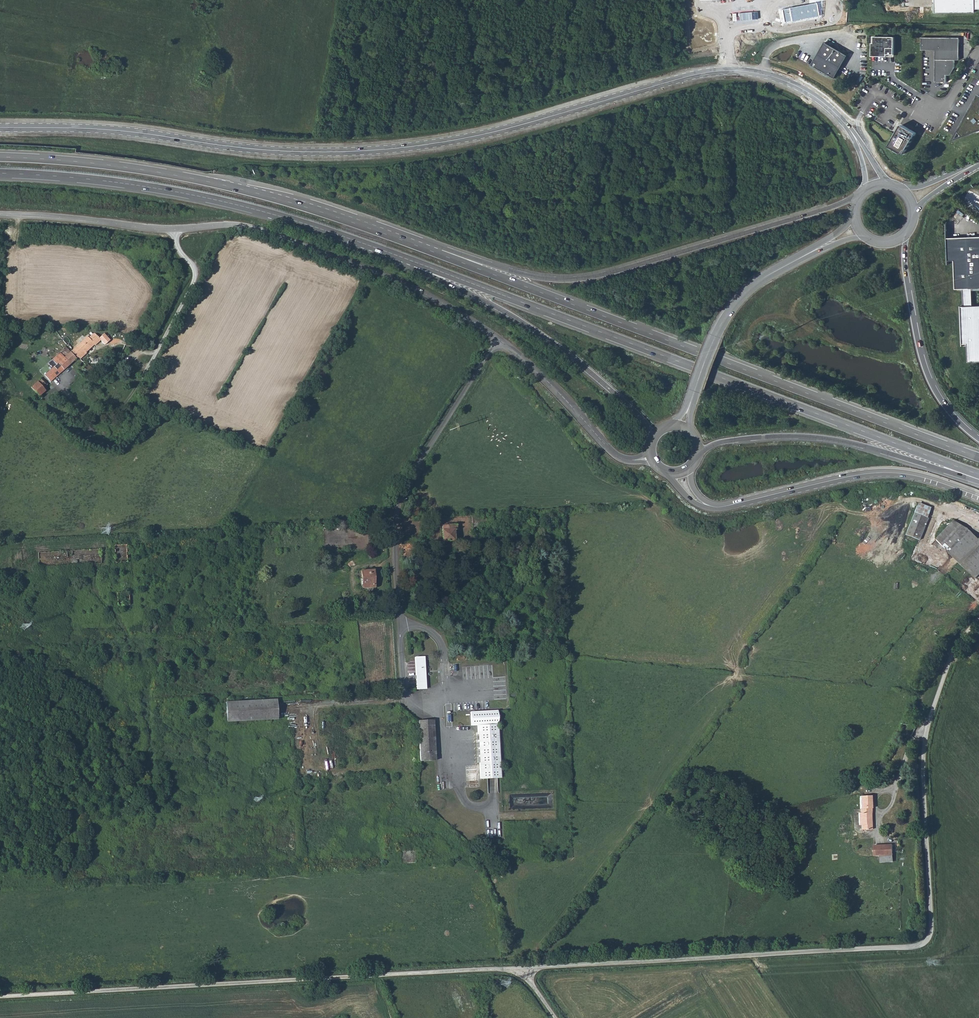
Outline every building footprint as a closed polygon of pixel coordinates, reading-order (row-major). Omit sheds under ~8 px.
[(930,13),(972,13),(972,9),(978,10),(978,0),(931,0),(930,13)] [(818,16),(816,4),(783,10),(785,22),(818,16)] [(895,36),(875,36),(875,41),(873,41),(872,55),(888,55),(888,53),(895,53),(895,36)] [(941,37),(923,36),(922,49),(923,50),(936,50),(935,82),(947,82),(947,75),(951,75),(951,68),(955,68),(955,60),(960,60),(961,37),(941,37)] [(848,55),(825,42),(812,65),(835,78),(838,74),(848,55)] [(200,71),(195,80),(209,88),(214,79),(200,71)] [(978,96),(969,113),(970,113),(966,120),(965,119),(959,132),(963,136),(976,131),(975,130),(978,129),(978,96)] [(937,119),(929,133),(932,135),(940,120),(937,119)] [(901,124),(896,133),(889,144),(889,145),(890,145),(903,153),(904,153),(916,133),(916,132),(903,124),(902,124),(901,124)] [(946,238),(948,261),(954,260),(956,289),(963,288),(972,288),(978,287),(978,236),(946,238)] [(972,288),(963,288),(964,306),(962,306),(964,344),(969,343),(970,362),(978,361),(978,305),(973,305),(972,288)] [(87,337),(85,336),(70,349),(76,356),(77,357),(84,352),(83,350),(82,350),(91,342),(92,343),(93,344),(99,339),(93,333),(92,333),(87,337)] [(91,342),(82,350),(83,350),(92,343),(91,342)] [(61,355),(62,355),(68,362),(76,356),(70,349),(68,350),(63,345),(58,349),(62,354),(61,355)] [(28,386),(31,389),(29,391),(32,394),(34,392),(37,395),(46,386),(45,384),(68,362),(62,355),(60,357),(57,354),(51,359),(54,362),(28,386)] [(81,367),(87,372),(89,370),(91,372),(93,370),(84,363),(81,367)] [(910,510),(923,514),(925,507),(913,503),(910,510)] [(910,510),(902,532),(916,537),(924,515),(923,514),(910,510)] [(957,561),(977,538),(961,523),(952,518),(933,538),(957,561)] [(440,524),(441,539),(453,539),(452,528),(454,528),(454,523),(440,524)] [(976,576),(978,573),(978,536),(977,538),(957,561),(976,576)] [(115,559),(127,559),(127,544),(116,544),(115,559)] [(361,567),(362,585),(374,584),(373,567),(361,567)] [(415,685),(425,685),(423,654),(413,655),(415,685)] [(225,701),(227,720),(275,717),(274,698),(225,701)] [(470,709),(470,722),(476,722),(496,722),(496,709),(470,709)] [(432,721),(417,722),(418,759),(434,758),(433,738),(432,721)] [(476,722),(478,774),(498,774),(496,722),(476,722)] [(860,808),(870,808),(870,793),(858,793),(859,806),(860,806),(860,808)] [(858,822),(859,822),(859,826),(865,826),(865,827),(870,827),(870,808),(860,808),(860,810),(857,810),(858,822)] [(878,852),(891,851),(890,841),(873,842),(874,852),(878,852)]
